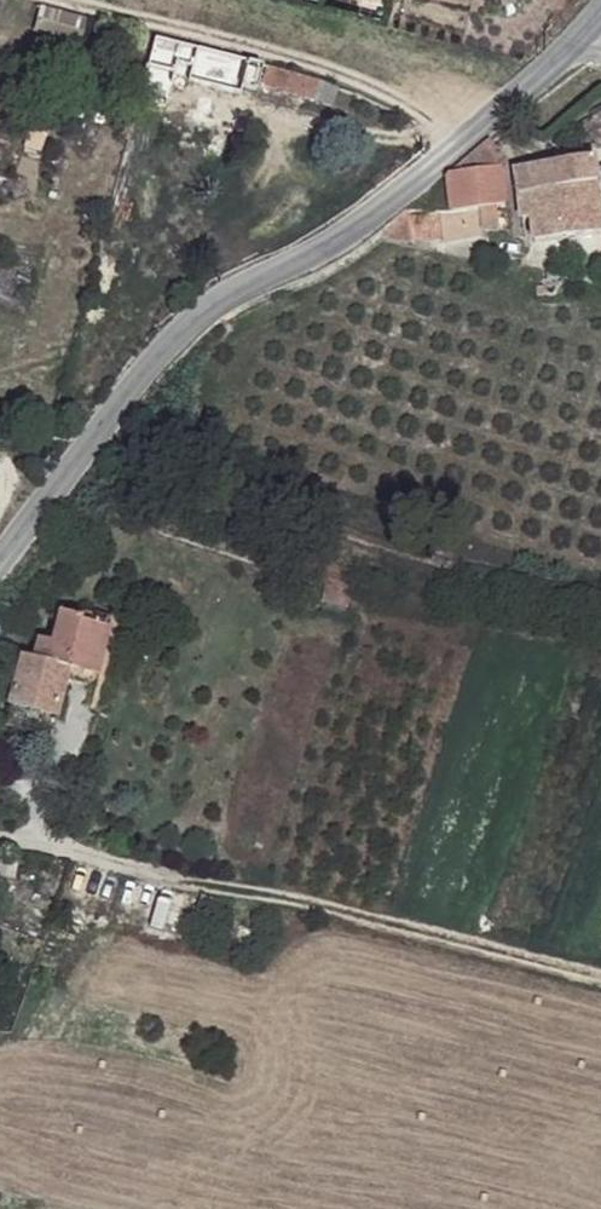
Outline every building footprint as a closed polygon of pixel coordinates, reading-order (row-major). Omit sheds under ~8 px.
[(47,11),(40,33),(81,43),(87,22),(47,11)] [(153,38),(145,69),(167,73),(170,67),(177,68),(179,64),(192,66),(198,48),(153,38)] [(198,48),(192,66),(218,72),(223,54),(198,48)] [(223,54),(218,72),(240,80),(239,86),(258,91),(261,85),(304,96),(307,92),(313,91),(317,83),(263,64),(223,54)] [(29,130),(27,138),(43,143),(46,135),(29,130)] [(407,212),(381,231),(415,233),(447,231),(445,228),(509,220),(508,210),(501,210),(501,202),(508,199),(504,171),(504,161),(497,138),(450,176),(454,209),(407,212)] [(539,243),(600,236),(600,175),(600,172),(600,167),(599,159),(520,170),(526,220),(536,220),(539,243)] [(549,266),(549,274),(559,274),(559,265),(549,266)] [(39,638),(34,657),(70,666),(82,672),(85,662),(101,667),(112,628),(84,619),(86,616),(83,615),(64,612),(54,641),(39,638)] [(26,655),(12,705),(59,716),(70,666),(34,657),(26,655)] [(97,677),(89,705),(92,706),(103,679),(97,677)] [(92,706),(101,707),(108,681),(103,679),(92,706)] [(12,705),(7,725),(54,736),(59,716),(12,705)] [(204,901),(202,914),(220,918),(223,906),(204,901)]
